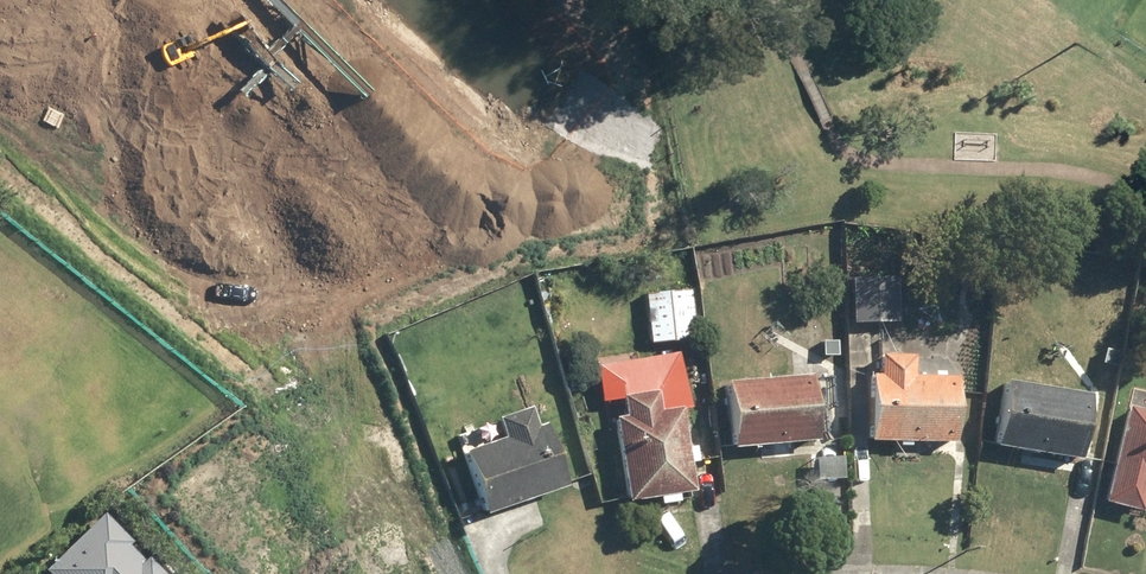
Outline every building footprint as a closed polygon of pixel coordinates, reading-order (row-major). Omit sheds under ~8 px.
[(898,281),(852,280),(851,323),(897,324),(898,281)] [(682,290),(638,295),(645,348),(689,342),(682,290)] [(950,381),(906,381),(906,363),(875,363),(875,381),(861,381),(861,446),(950,446),(950,381)] [(806,379),(720,386),(725,456),(811,450),(806,379)] [(1083,397),(1000,383),(989,450),(1072,463),(1083,397)] [(614,401),(617,421),(607,423),(619,507),(650,502),(651,512),(672,509),(670,499),(684,497),(672,413),(651,416),(648,396),(614,401)] [(1120,410),(1097,504),(1139,515),(1145,488),(1145,416),(1120,410)] [(451,462),(472,520),(556,489),(535,431),(530,433),(522,411),(491,423),(498,445),(451,462)] [(96,515),(36,573),(154,573),(96,515)]
